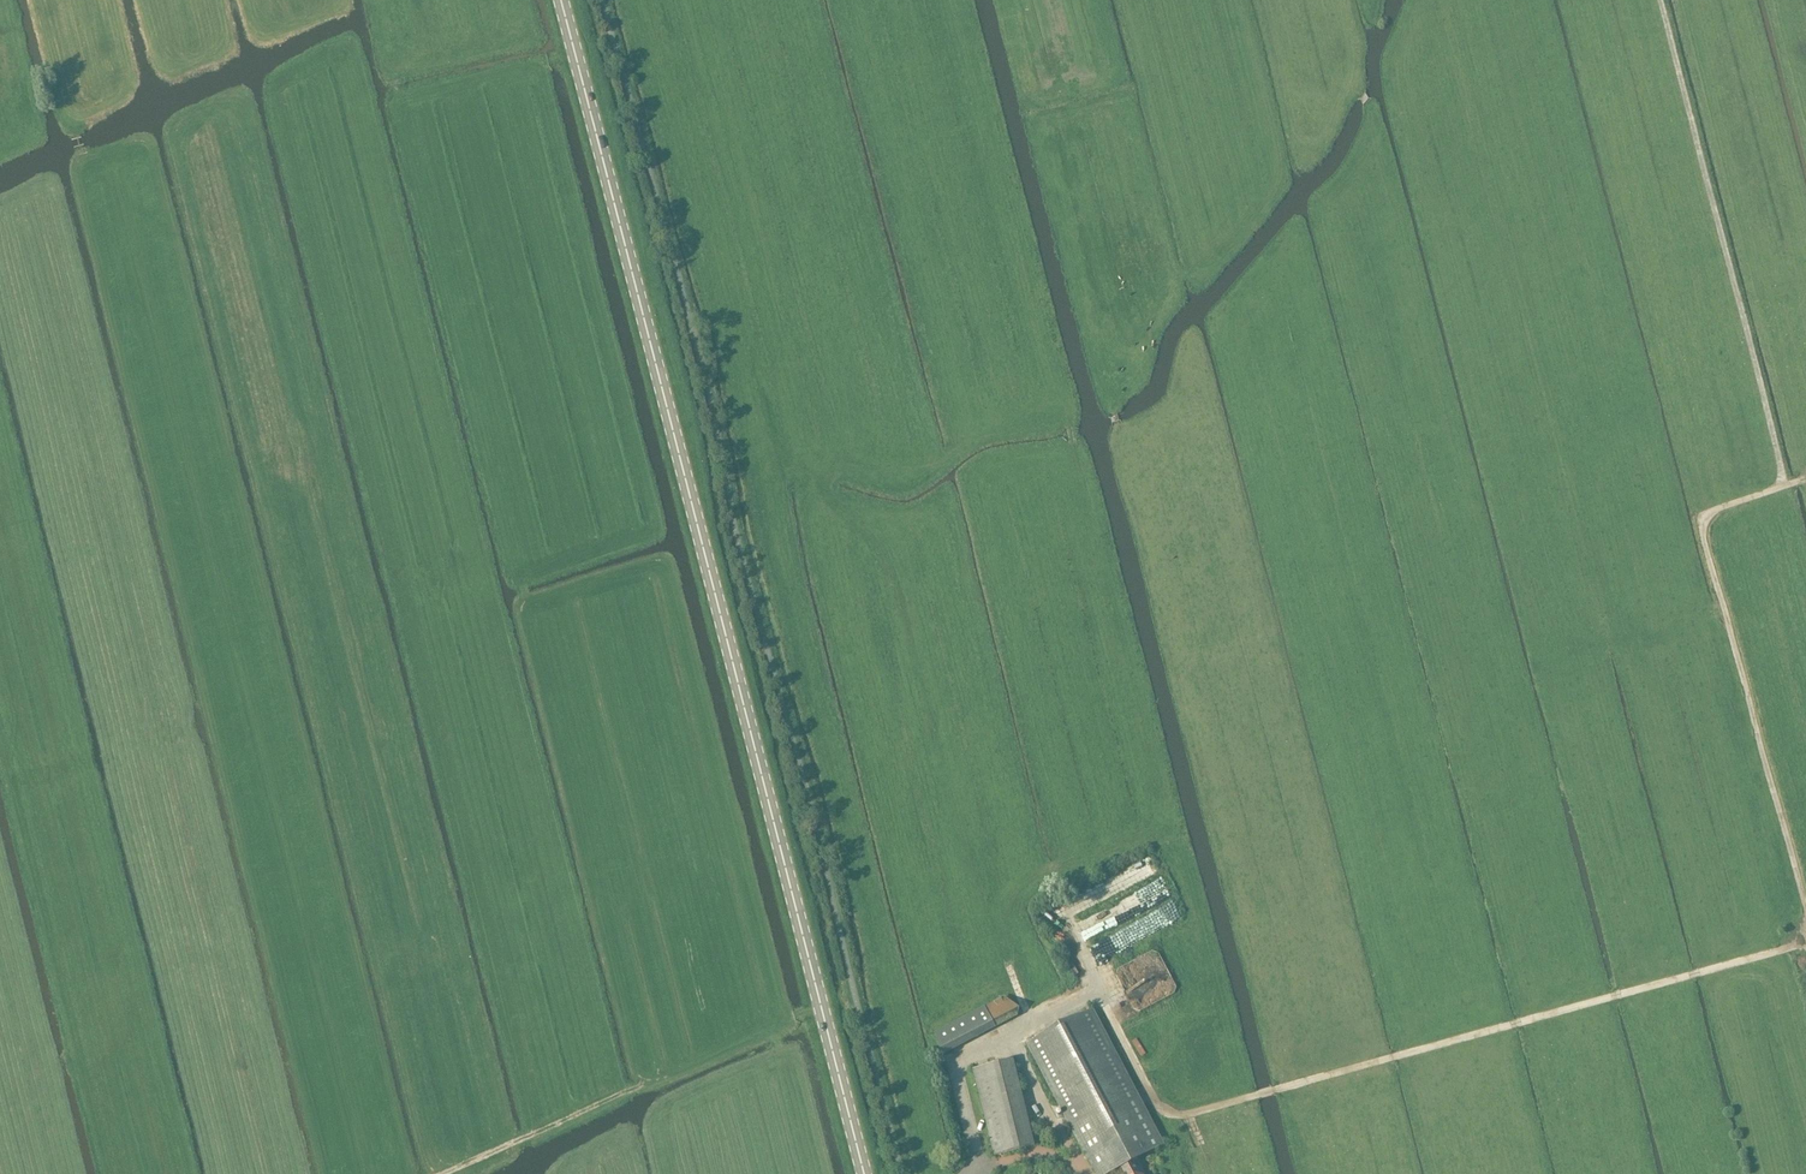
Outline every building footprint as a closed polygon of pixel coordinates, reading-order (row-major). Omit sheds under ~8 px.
[(1004,996),(935,1033),(941,1051),(945,1056),(1018,1015),(1019,1010),(1004,996)] [(1122,1166),(1132,1160),(1162,1145),(1092,1012),(1030,1045),(1065,1111),(1098,1173),(1105,1173),(1122,1166)] [(1036,1146),(1014,1059),(973,1069),(994,1156),(1036,1146)] [(1122,1166),(1125,1173),(1140,1173),(1132,1160),(1122,1166)]
